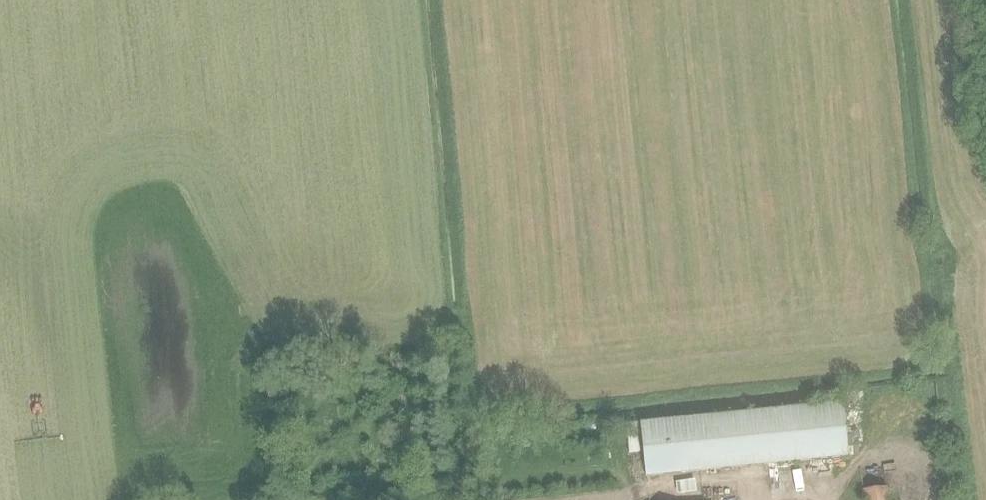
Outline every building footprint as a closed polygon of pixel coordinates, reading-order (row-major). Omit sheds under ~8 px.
[(646,478),(848,458),(843,403),(641,423),(646,478)] [(862,492),(863,499),(888,499),(887,488),(862,492)]
